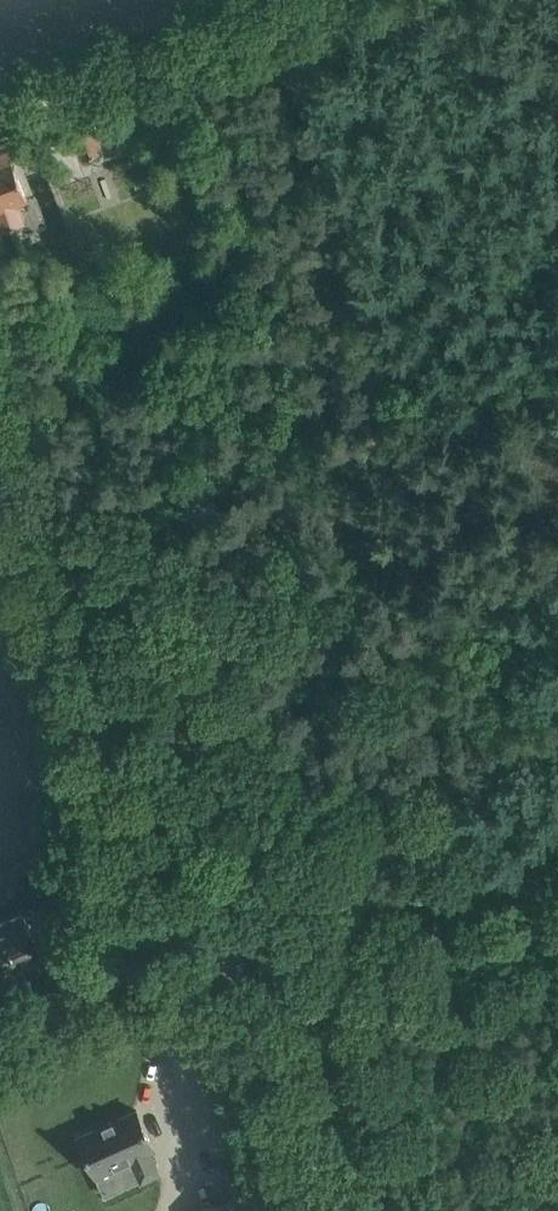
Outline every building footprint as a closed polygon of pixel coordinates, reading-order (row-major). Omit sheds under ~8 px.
[(98,139),(101,138),(93,115),(56,128),(64,151),(79,146),(83,158),(103,151),(98,139)] [(2,232),(24,223),(18,206),(28,202),(8,149),(0,152),(0,226),(2,232)] [(43,961),(23,914),(0,924),(0,980),(43,961)] [(139,1109),(79,1136),(96,1173),(133,1156),(143,1177),(162,1169),(152,1147),(156,1146),(139,1109)]
